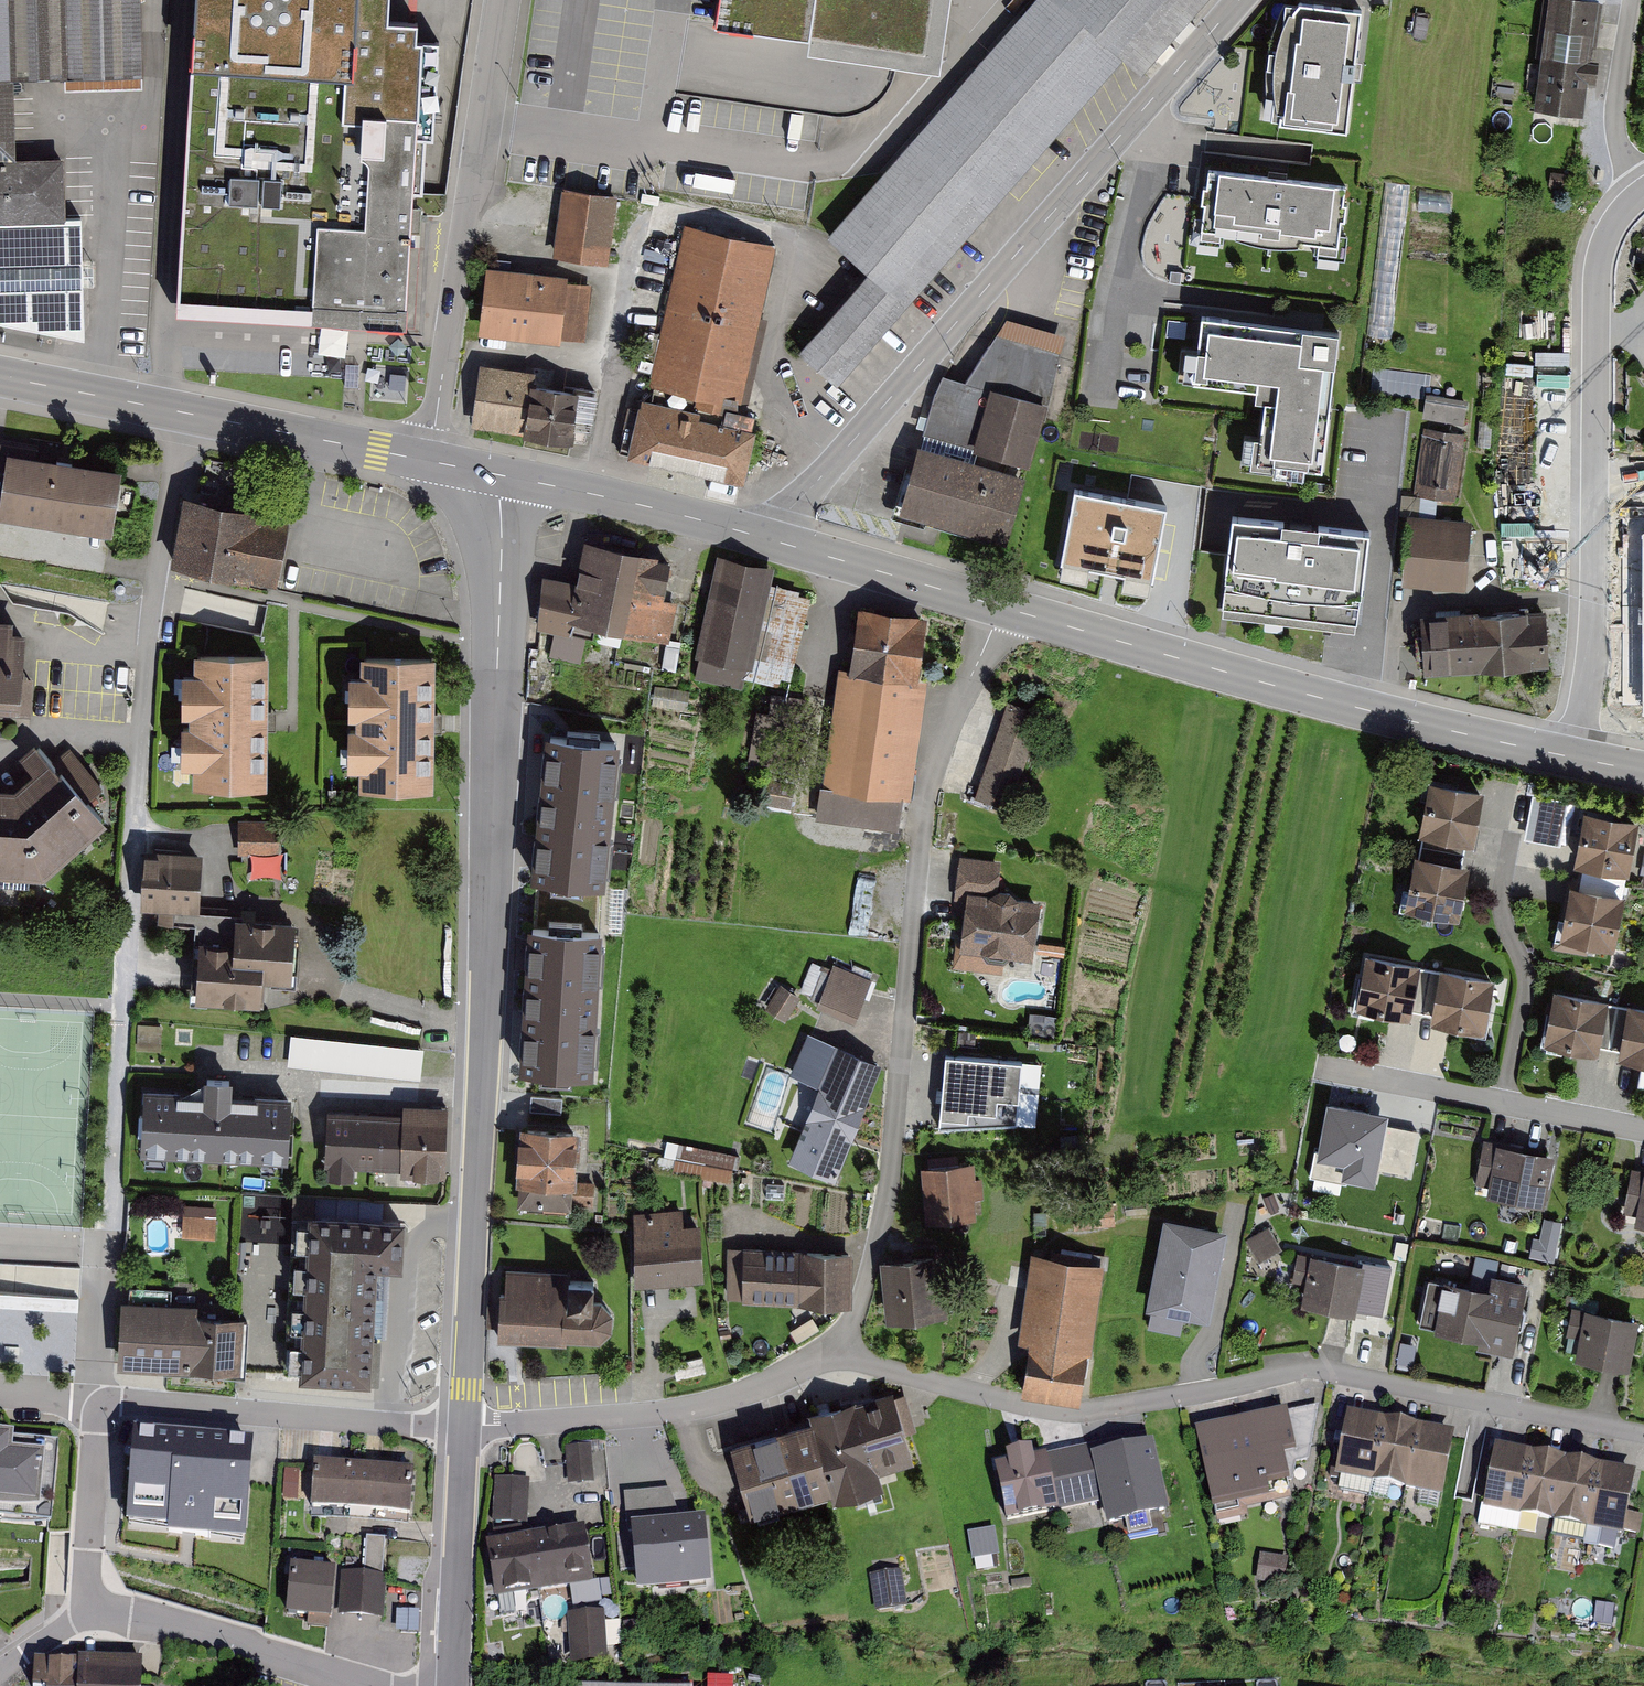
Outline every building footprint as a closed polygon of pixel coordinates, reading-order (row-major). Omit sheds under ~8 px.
[(14,76),(145,73),(144,0),(0,0),(0,76),(14,76)] [(185,300),(343,309),(407,313),(413,194),(423,47),(415,47),(417,29),(389,27),(390,0),(201,0),(185,300)] [(717,23),(936,55),(944,0),(720,0),(717,23)] [(841,387),(1210,0),(1038,0),(833,228),(880,269),(804,355),(841,387)] [(1531,113),(1584,120),(1601,0),(1547,0),(1531,113)] [(1348,124),(1361,11),(1283,3),(1269,114),(1348,124)] [(84,339),(81,214),(66,215),(64,154),(16,155),(14,76),(0,76),(0,322),(84,339)] [(1347,182),(1207,165),(1200,227),(1339,244),(1347,182)] [(1384,182),(1374,336),(1396,337),(1406,184),(1384,182)] [(624,202),(568,193),(559,255),(615,264),(624,202)] [(746,405),(783,248),(690,226),(654,381),(746,405)] [(594,281),(489,270),(483,330),(588,341),(594,281)] [(1338,334),(1201,316),(1201,320),(1192,385),(1264,394),(1257,456),(1323,464),(1338,334)] [(935,396),(901,515),(1006,548),(1063,338),(1027,327),(1007,322),(964,384),(944,379),(935,396)] [(546,372),(489,366),(483,426),(536,432),(535,437),(585,442),(591,390),(544,385),(546,372)] [(1429,392),(1424,417),(1465,425),(1470,400),(1429,392)] [(744,480),(756,427),(639,401),(627,454),(744,480)] [(1465,433),(1423,427),(1413,494),(1455,500),(1465,433)] [(0,439),(0,509),(13,510),(12,516),(132,532),(141,468),(25,453),(27,442),(0,439)] [(1166,506),(1075,489),(1061,562),(1113,572),(1152,579),(1162,524),(1166,506)] [(290,513),(184,492),(170,561),(276,582),(290,513)] [(1472,519),(1407,514),(1401,584),(1466,589),(1472,519)] [(1369,533),(1235,517),(1221,615),(1356,631),(1369,533)] [(579,588),(548,582),(538,627),(572,634),(574,624),(669,644),(677,606),(661,602),(669,563),(587,546),(579,588)] [(778,568),(718,558),(700,673),(759,682),(778,568)] [(927,614),(858,605),(849,669),(848,671),(917,681),(918,678),(927,614)] [(1430,612),(1432,670),(1548,665),(1546,607),(1430,612)] [(19,698),(20,681),(24,681),(27,623),(14,622),(15,611),(0,611),(0,696),(19,698)] [(1635,615),(1628,721),(1643,722),(1643,616),(1635,615)] [(268,650),(194,649),(193,781),(267,782),(268,650)] [(360,651),(359,784),(434,785),(435,652),(360,651)] [(833,787),(911,798),(927,680),(918,678),(917,681),(848,671),(849,669),(838,668),(824,776),(833,787)] [(1007,701),(974,796),(1010,808),(1042,713),(1007,701)] [(46,869),(110,813),(93,793),(105,783),(71,744),(55,759),(36,737),(21,750),(35,767),(16,782),(0,781),(0,866),(46,869)] [(615,745),(550,738),(536,879),(601,885),(615,745)] [(758,802),(791,807),(796,779),(763,773),(758,802)] [(1484,789),(1429,778),(1418,832),(1474,842),(1484,789)] [(1533,795),(1525,839),(1560,845),(1568,802),(1533,795)] [(1639,818),(1583,808),(1573,863),(1629,873),(1639,818)] [(277,819),(237,819),(237,854),(277,854),(277,819)] [(202,850),(143,847),(140,906),(200,909),(202,850)] [(1470,862),(1415,852),(1404,908),(1459,918),(1470,862)] [(959,855),(953,897),(967,899),(960,949),(1031,959),(1039,902),(998,896),(1003,861),(959,855)] [(1618,891),(1573,885),(1566,935),(1611,941),(1618,891)] [(252,942),(209,941),(208,1005),(278,1006),(278,982),(305,983),(307,922),(252,920),(252,942)] [(599,936),(534,932),(526,1073),(592,1077),(599,936)] [(1420,961),(1367,951),(1355,1005),(1409,1016),(1420,961)] [(833,963),(815,1007),(854,1022),(871,978),(833,963)] [(1494,976),(1440,966),(1430,1020),(1484,1030),(1494,976)] [(1608,998),(1554,987),(1543,1041),(1597,1052),(1608,998)] [(1628,1002),(1618,1056),(1643,1061),(1643,1005),(1628,1002)] [(423,1077),(426,1044),(292,1035),(290,1067),(423,1077)] [(839,1185),(889,1068),(813,1036),(796,1074),(830,1088),(796,1166),(839,1185)] [(1037,1059),(949,1053),(945,1125),(980,1127),(980,1114),(1007,1114),(1008,1099),(1034,1100),(1037,1059)] [(306,1095),(150,1089),(147,1159),(303,1165),(306,1095)] [(1387,1125),(1389,1114),(1327,1103),(1318,1150),(1316,1160),(1345,1165),(1342,1179),(1345,1179),(1375,1185),(1378,1169),(1387,1125)] [(455,1115),(334,1112),(332,1170),(454,1173),(455,1115)] [(1387,1125),(1378,1169),(1409,1174),(1417,1130),(1387,1125)] [(593,1130),(522,1128),(520,1212),(591,1214),(593,1130)] [(1553,1152),(1483,1139),(1475,1182),(1487,1184),(1485,1194),(1543,1205),(1553,1152)] [(1315,1149),(1310,1176),(1345,1182),(1345,1179),(1342,1179),(1345,1165),(1316,1160),(1318,1150),(1315,1149)] [(986,1213),(979,1162),(928,1169),(933,1221),(986,1213)] [(1643,1173),(1635,1210),(1643,1212),(1643,1174),(1643,1173)] [(183,1234),(216,1237),(219,1207),(186,1204),(183,1234)] [(692,1211),(636,1213),(639,1288),(715,1285),(712,1225),(693,1225),(692,1211)] [(416,1270),(418,1217),(313,1212),(306,1376),(382,1379),(384,1330),(386,1269),(416,1270)] [(1227,1228),(1163,1216),(1146,1307),(1151,1308),(1148,1327),(1179,1333),(1182,1315),(1210,1321),(1227,1228)] [(1537,1259),(1557,1262),(1563,1222),(1542,1220),(1537,1259)] [(1282,1248),(1269,1225),(1245,1239),(1258,1261),(1282,1248)] [(856,1305),(856,1251),(730,1252),(731,1306),(856,1305)] [(1365,1263),(1311,1253),(1301,1303),(1355,1313),(1365,1263)] [(951,1254),(887,1265),(895,1324),(961,1316),(951,1254)] [(1091,1401),(1110,1264),(1040,1254),(1021,1388),(1091,1401)] [(81,1310),(82,1267),(0,1265),(0,1308),(81,1310)] [(574,1274),(507,1272),(506,1294),(501,1294),(501,1308),(493,1308),(492,1326),(499,1326),(499,1341),(603,1344),(613,1330),(614,1315),(602,1301),(594,1301),(595,1283),(573,1283),(574,1274)] [(1495,1289),(1456,1282),(1447,1329),(1489,1337),(1487,1349),(1522,1355),(1535,1286),(1497,1279),(1495,1289)] [(204,1302),(132,1299),(129,1366),(248,1372),(250,1321),(204,1319),(204,1302)] [(1639,1318),(1585,1308),(1575,1358),(1629,1368),(1635,1336),(1639,1318)] [(1629,1368),(1643,1371),(1643,1338),(1635,1336),(1629,1368)] [(733,1452),(757,1520),(844,1490),(850,1508),(896,1492),(889,1474),(925,1461),(901,1393),(819,1421),(733,1452)] [(1383,1419),(1347,1412),(1335,1476),(1371,1483),(1383,1419)] [(1294,1419),(1210,1436),(1223,1505),(1308,1488),(1294,1419)] [(1407,1489),(1419,1425),(1383,1419),(1371,1483),(1407,1489)] [(1140,1424),(992,1458),(1006,1526),(1160,1497),(1140,1424)] [(1407,1489),(1442,1496),(1455,1432),(1419,1425),(1407,1489)] [(126,1525),(168,1528),(168,1536),(245,1542),(253,1441),(134,1431),(126,1525)] [(0,1438),(0,1518),(52,1523),(59,1443),(0,1438)] [(594,1444),(567,1448),(573,1486),(600,1482),(594,1444)] [(1530,1452),(1495,1445),(1483,1509),(1518,1516),(1530,1452)] [(1553,1523),(1566,1458),(1530,1452),(1518,1516),(1553,1523)] [(1588,1529),(1601,1465),(1566,1458),(1553,1523),(1588,1529)] [(344,1510),(347,1464),(314,1462),(310,1508),(344,1510)] [(380,1466),(347,1464),(344,1510),(377,1513),(380,1466)] [(1588,1529),(1624,1536),(1636,1472),(1601,1465),(1588,1529)] [(377,1513),(411,1515),(414,1468),(380,1466),(377,1513)] [(534,1479),(497,1479),(496,1527),(533,1528),(534,1479)] [(704,1518),(629,1525),(635,1592),(710,1585),(704,1518)] [(598,1522),(492,1541),(505,1615),(611,1595),(598,1522)] [(993,1530),(969,1534),(973,1561),(997,1557),(993,1530)] [(335,1568),(290,1564),(286,1615),(331,1618),(335,1568)] [(341,1571),(338,1615),(383,1619),(387,1574),(341,1571)] [(897,1571),(870,1575),(876,1613),(904,1609),(897,1571)] [(611,1615),(575,1616),(576,1663),(612,1662),(611,1615)] [(152,1657),(46,1658),(47,1685),(153,1685),(152,1657)]
